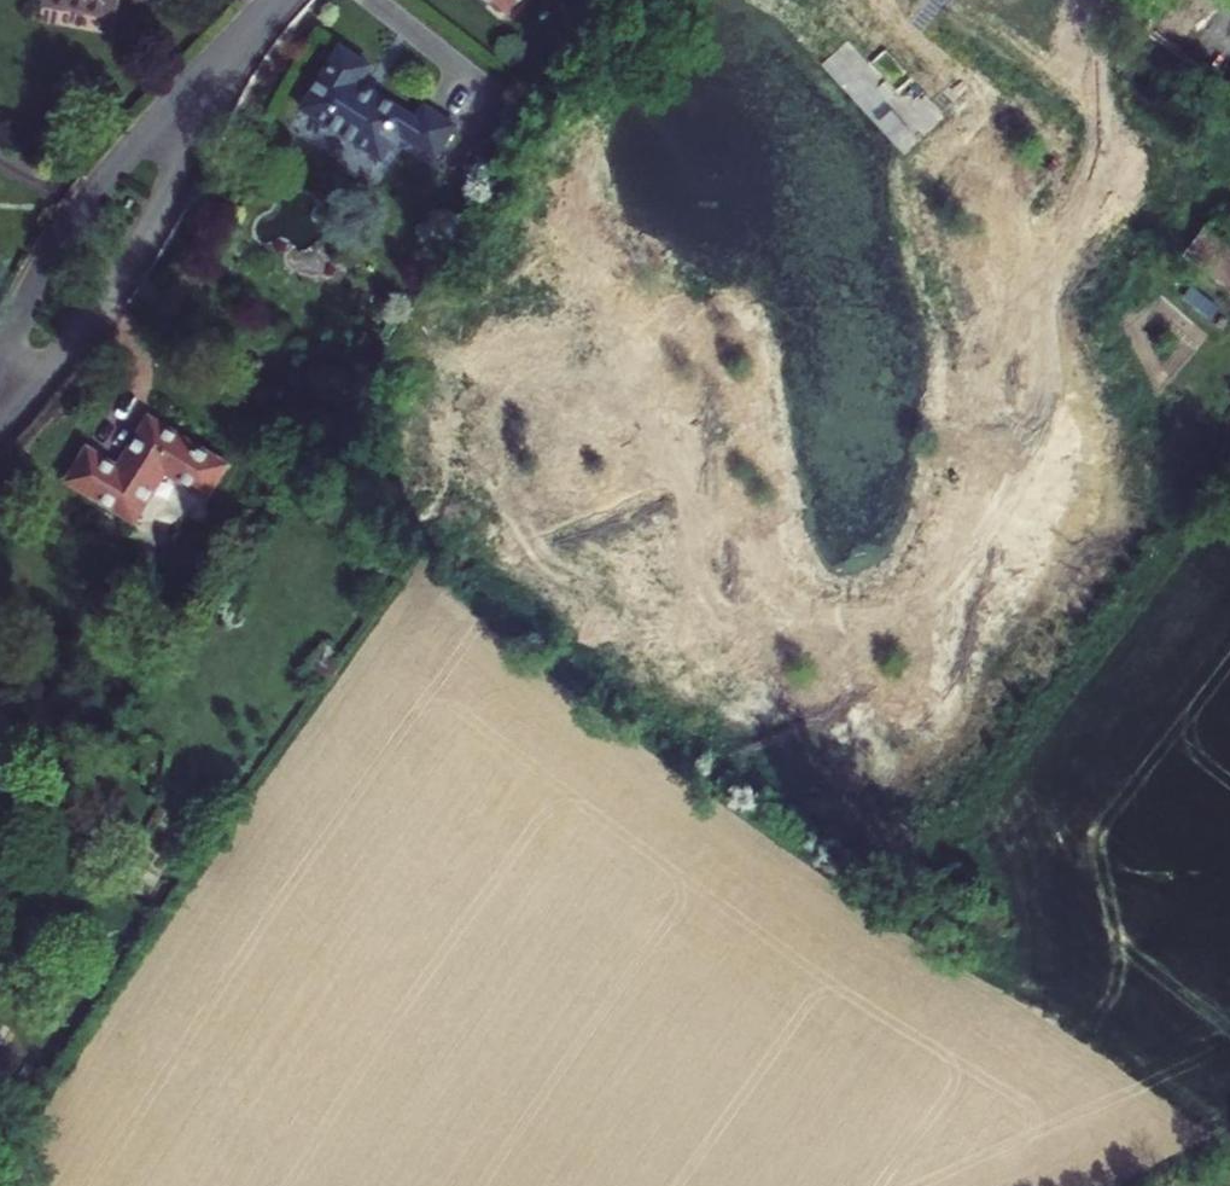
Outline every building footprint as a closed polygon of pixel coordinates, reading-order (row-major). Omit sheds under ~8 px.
[(43,11),(114,20),(116,5),(155,10),(156,0),(45,0),(43,11)] [(471,12),(478,6),(491,18),(500,7),(508,12),(515,3),(511,0),(459,0),(471,12)] [(333,53),(294,119),(379,169),(393,144),(432,167),(451,134),(419,115),(413,124),(353,89),(364,71),(333,53)] [(1213,239),(1229,250),(1229,220),(1227,218),(1213,239)] [(1213,239),(1202,255),(1229,274),(1229,250),(1213,239)] [(59,490),(126,529),(157,479),(194,500),(214,466),(145,427),(113,480),(77,460),(59,490)]
